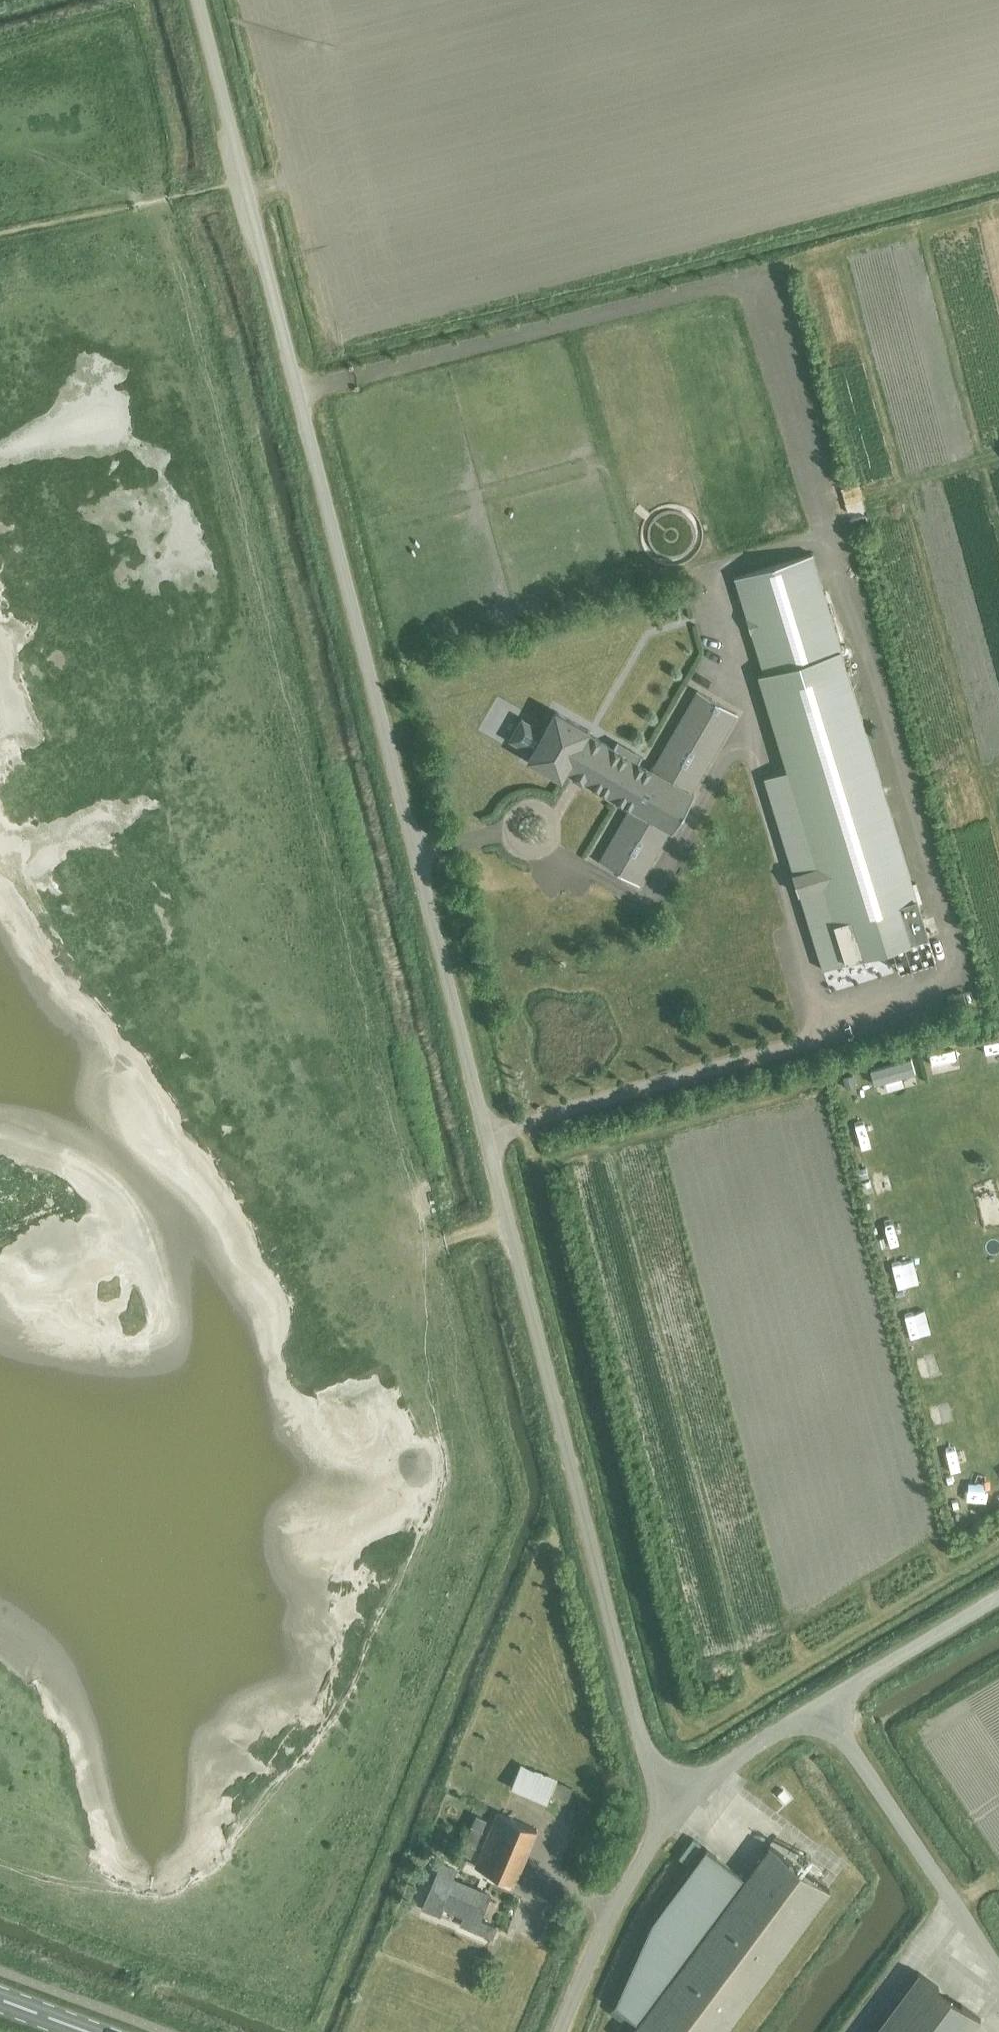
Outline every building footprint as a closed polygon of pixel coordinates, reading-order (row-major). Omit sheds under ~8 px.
[(811,554),(735,577),(747,618),(746,618),(750,632),(751,632),(764,672),(757,674),(787,770),(764,777),(793,873),(792,874),(798,893),(799,892),(822,969),(928,937),(811,554)] [(522,718),(509,740),(531,753),(527,760),(561,779),(567,772),(573,775),(572,776),(582,781),(583,780),(632,808),(601,860),(640,883),(671,830),(673,831),(694,795),(692,794),(738,714),(699,691),(653,771),(638,762),(641,756),(616,742),(613,747),(587,733),(588,730),(555,710),(543,730),(522,718)] [(552,1790),(568,1797),(572,1787),(519,1765),(510,1786),(547,1802),(552,1790)] [(462,1849),(471,1853),(487,1814),(478,1811),(462,1849)] [(474,1865),(514,1882),(536,1828),(497,1811),(474,1865)] [(828,1889),(769,1845),(630,2031),(722,2031),(828,1889)] [(496,1926),(479,1919),(489,1894),(453,1879),(458,1867),(442,1860),(422,1908),(439,1915),(443,1906),(464,1915),(461,1923),(491,1936),(496,1926)] [(981,2014),(920,1970),(875,2031),(968,2031),(981,2014)]
